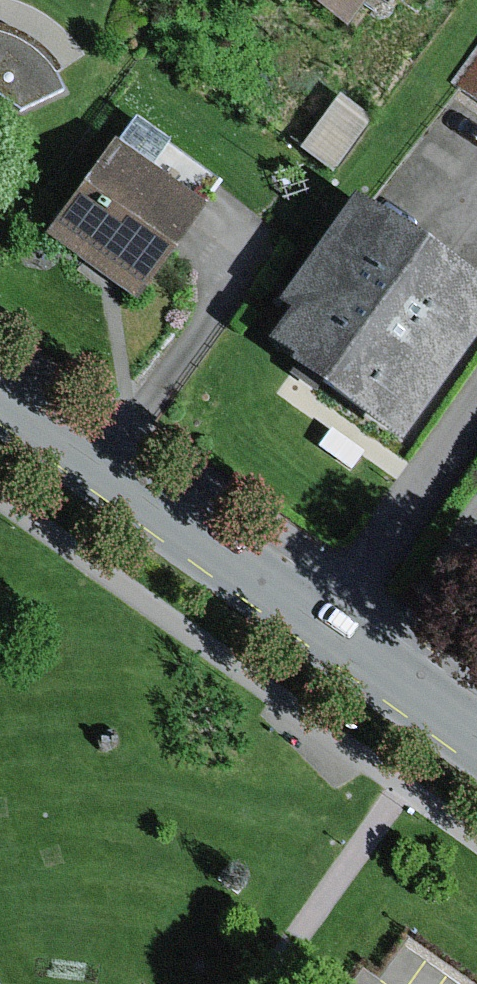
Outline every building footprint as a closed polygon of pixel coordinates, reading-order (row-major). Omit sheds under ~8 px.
[(341,31),(364,0),(297,0),(341,31)] [(395,8),(401,0),(383,0),(395,8)] [(20,112),(61,91),(51,74),(34,54),(10,40),(0,37),(0,98),(20,112)] [(457,87),(476,103),(476,57),(457,87)] [(337,97),(299,150),(331,174),(370,121),(337,97)] [(133,121),(114,148),(202,210),(221,182),(133,121)] [(114,148),(108,145),(46,234),(139,299),(202,210),(114,148)] [(346,198),(273,302),(288,312),(263,348),(398,442),(476,329),(476,289),(346,198)]
